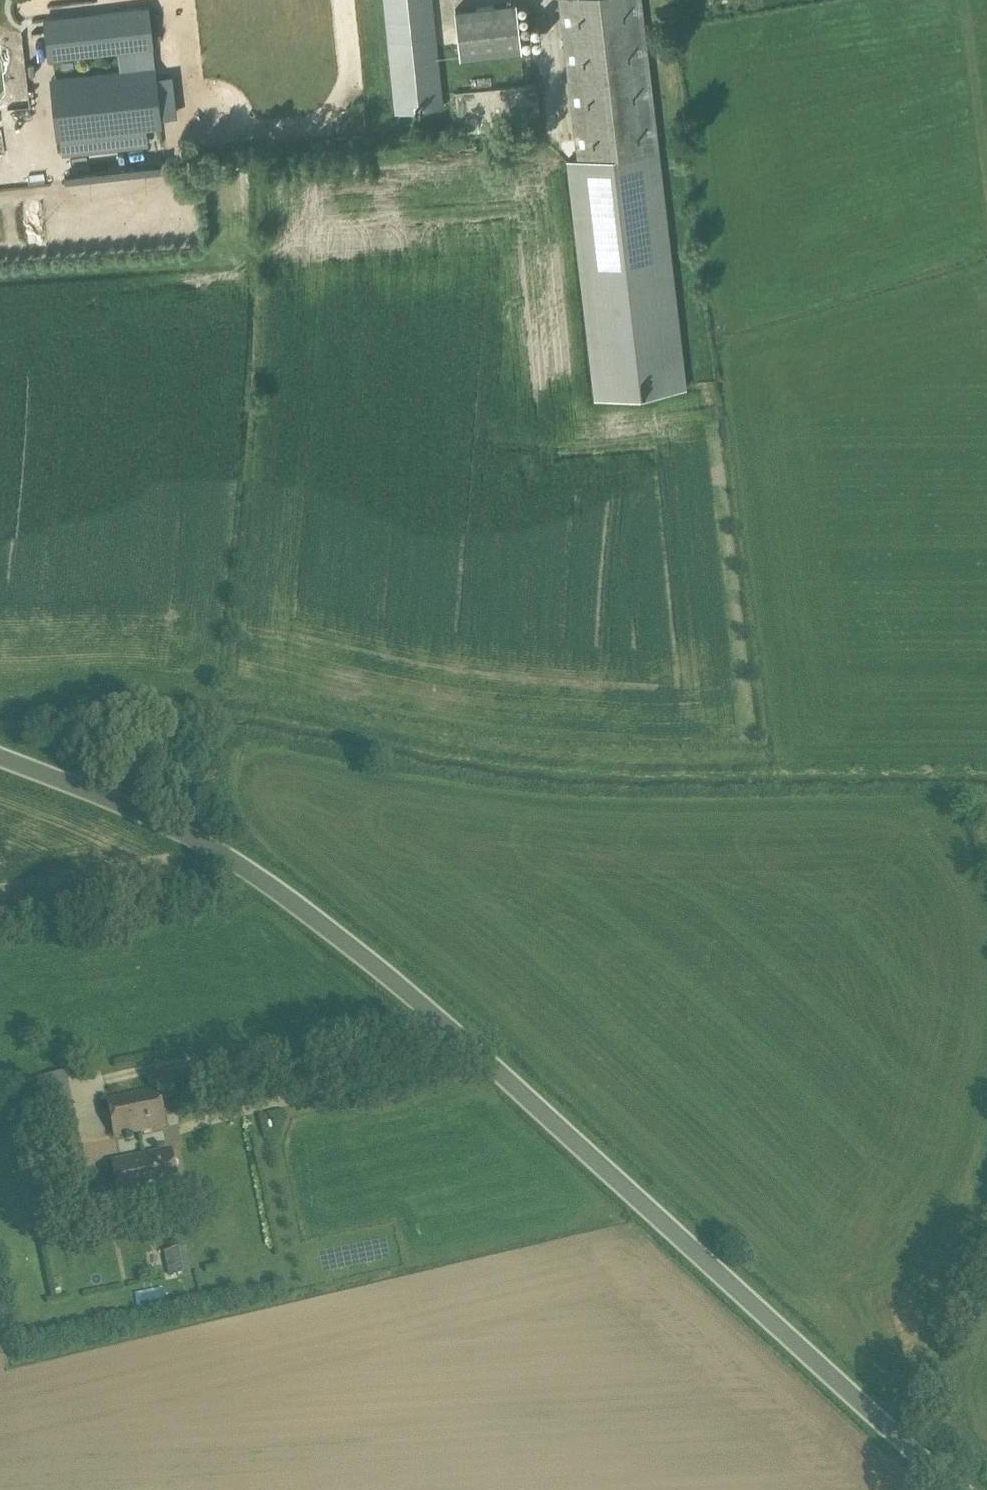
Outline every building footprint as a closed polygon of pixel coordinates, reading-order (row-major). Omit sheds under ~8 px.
[(394,113),(445,107),(434,0),(382,0),(394,113)] [(578,159),(572,160),(567,160),(595,398),(687,387),(660,153),(659,151),(642,0),(559,0),(578,159)] [(459,58),(522,52),(516,2),(453,8),(459,58)] [(44,17),(49,59),(155,48),(150,6),(44,17)] [(163,127),(157,67),(51,77),(57,138),(163,127)] [(541,123),(537,84),(455,93),(459,132),(541,123)] [(36,1123),(45,1121),(53,1152),(82,1145),(67,1074),(27,1082),(36,1123)] [(106,1100),(114,1138),(166,1128),(158,1089),(106,1100)] [(120,1207),(179,1194),(170,1151),(111,1163),(120,1207)] [(191,1272),(186,1248),(163,1252),(169,1278),(191,1272)]
